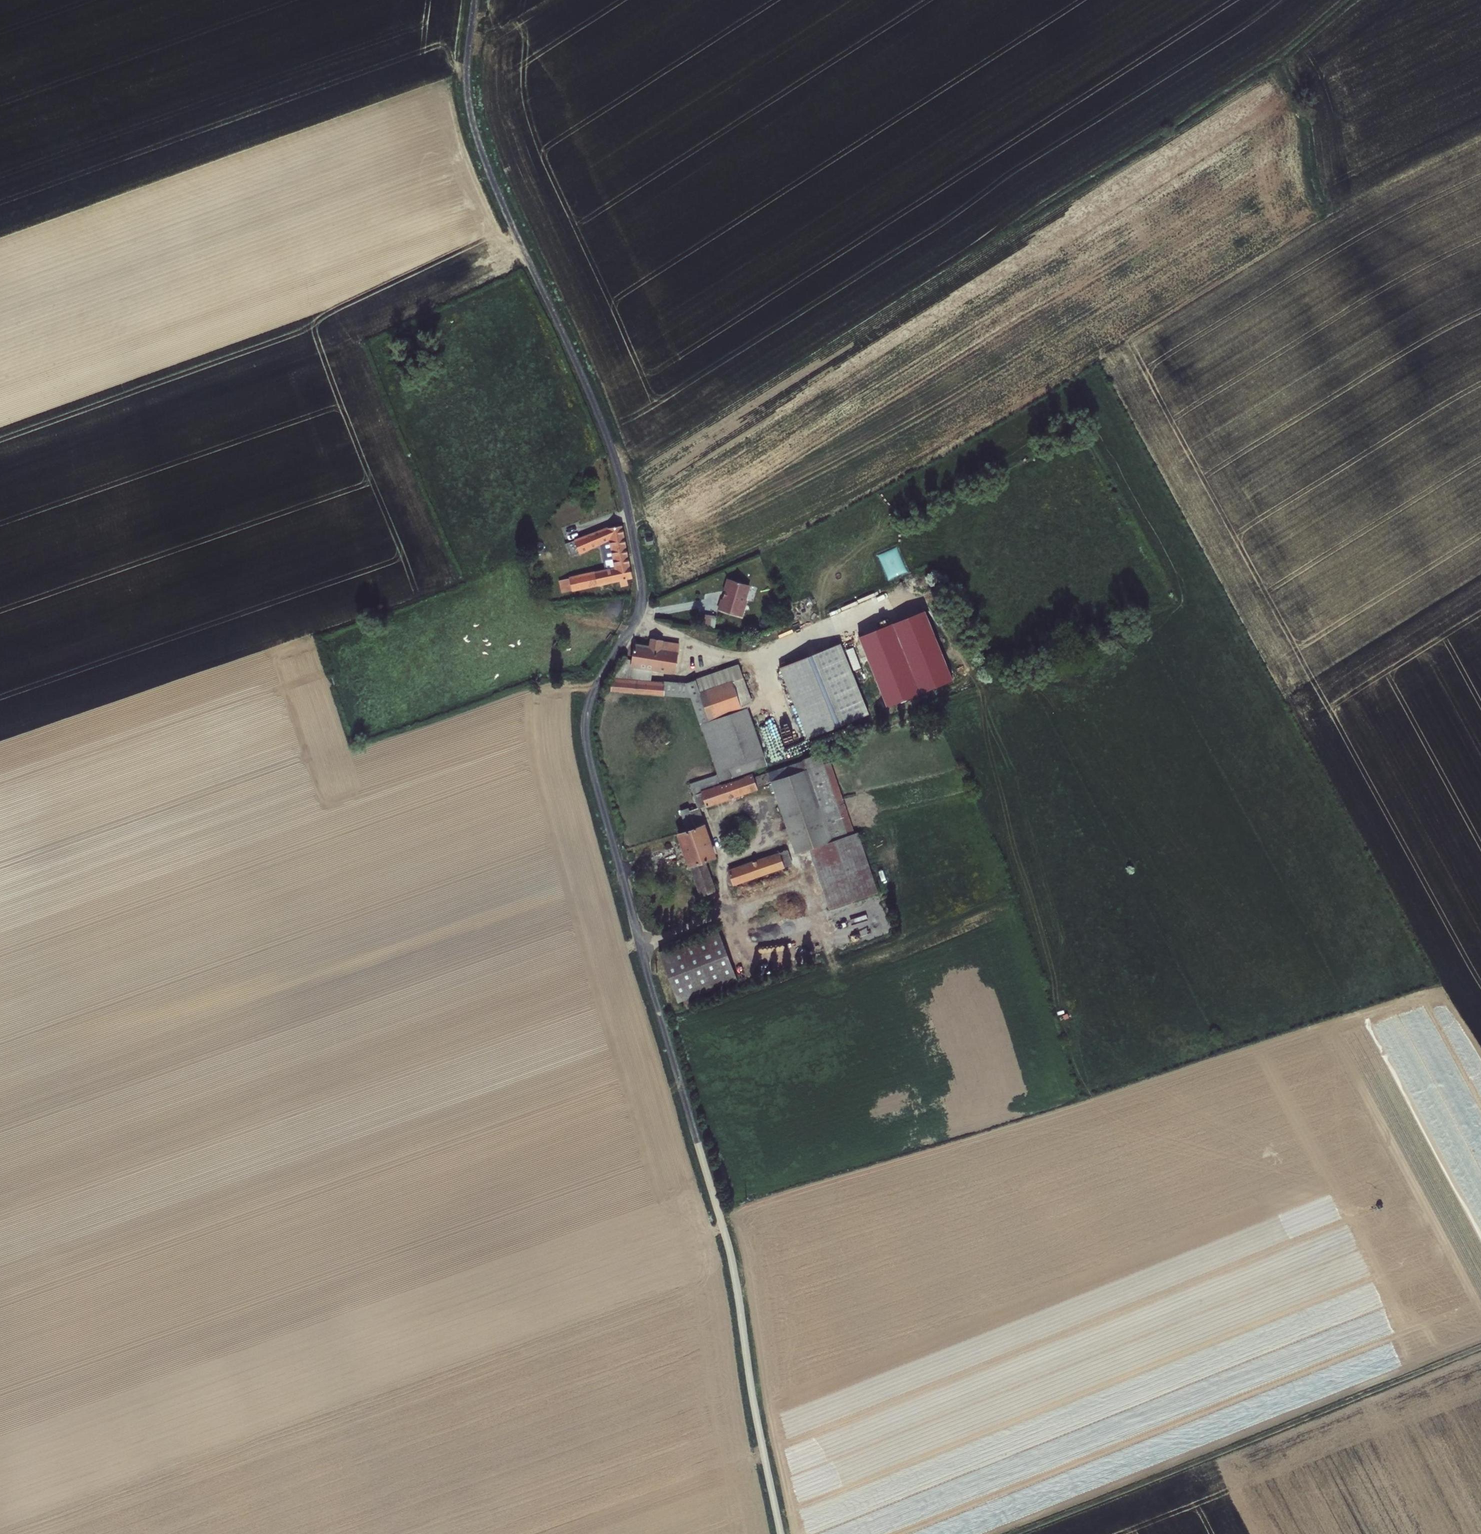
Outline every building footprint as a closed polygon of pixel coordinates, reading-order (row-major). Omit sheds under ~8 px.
[(633,578),(623,524),(608,527),(608,525),(574,538),(575,539),(579,552),(580,554),(600,544),(609,540),(612,558),(613,566),(609,567),(569,576),(569,577),(572,590),(573,591),(599,585),(628,579),(633,578)] [(571,556),(579,552),(575,539),(566,543),(571,556)] [(609,540),(600,544),(603,560),(608,559),(612,558),(609,540)] [(562,593),(572,590),(569,577),(559,580),(562,593)] [(751,585),(727,578),(723,590),(725,591),(724,596),(723,595),(722,599),(721,598),(718,609),(743,617),(748,600),(746,599),(751,585)] [(628,579),(599,585),(601,591),(629,585),(628,579)] [(925,610),(859,636),(887,706),(953,680),(925,610)] [(717,615),(705,613),(704,626),(715,628),(717,615)] [(649,644),(635,642),(632,660),(631,666),(653,670),(676,673),(680,643),(664,640),(664,639),(650,637),(649,644)] [(841,643),(780,666),(808,738),(869,714),(852,670),(844,651),(841,643)] [(631,666),(632,660),(624,659),(612,677),(652,680),(653,670),(631,666)] [(665,694),(691,697),(717,773),(718,774),(720,781),(768,765),(749,707),(753,703),(739,663),(685,682),(665,680),(665,681),(665,694)] [(652,680),(612,677),(611,691),(665,694),(665,681),(652,680)] [(775,793),(796,853),(809,849),(855,833),(830,761),(825,763),(821,753),(804,758),(802,760),(754,777),(757,786),(771,781),(771,783),(775,793)] [(754,777),(753,773),(721,784),(702,790),(706,805),(707,807),(758,789),(757,786),(754,777)] [(720,781),(718,774),(690,784),(698,808),(700,807),(706,805),(702,790),(721,784),(720,781)] [(686,829),(677,833),(688,867),(690,866),(700,897),(717,891),(706,861),(717,857),(706,822),(705,823),(700,807),(698,808),(690,810),(689,807),(680,810),(686,829)] [(877,892),(859,832),(855,833),(809,849),(828,909),(877,892)] [(788,850),(780,853),(785,867),(793,864),(788,850)] [(780,852),(728,869),(734,886),(786,868),(785,867),(780,853),(780,852)] [(718,929),(659,951),(678,1002),(737,979),(718,929)]
